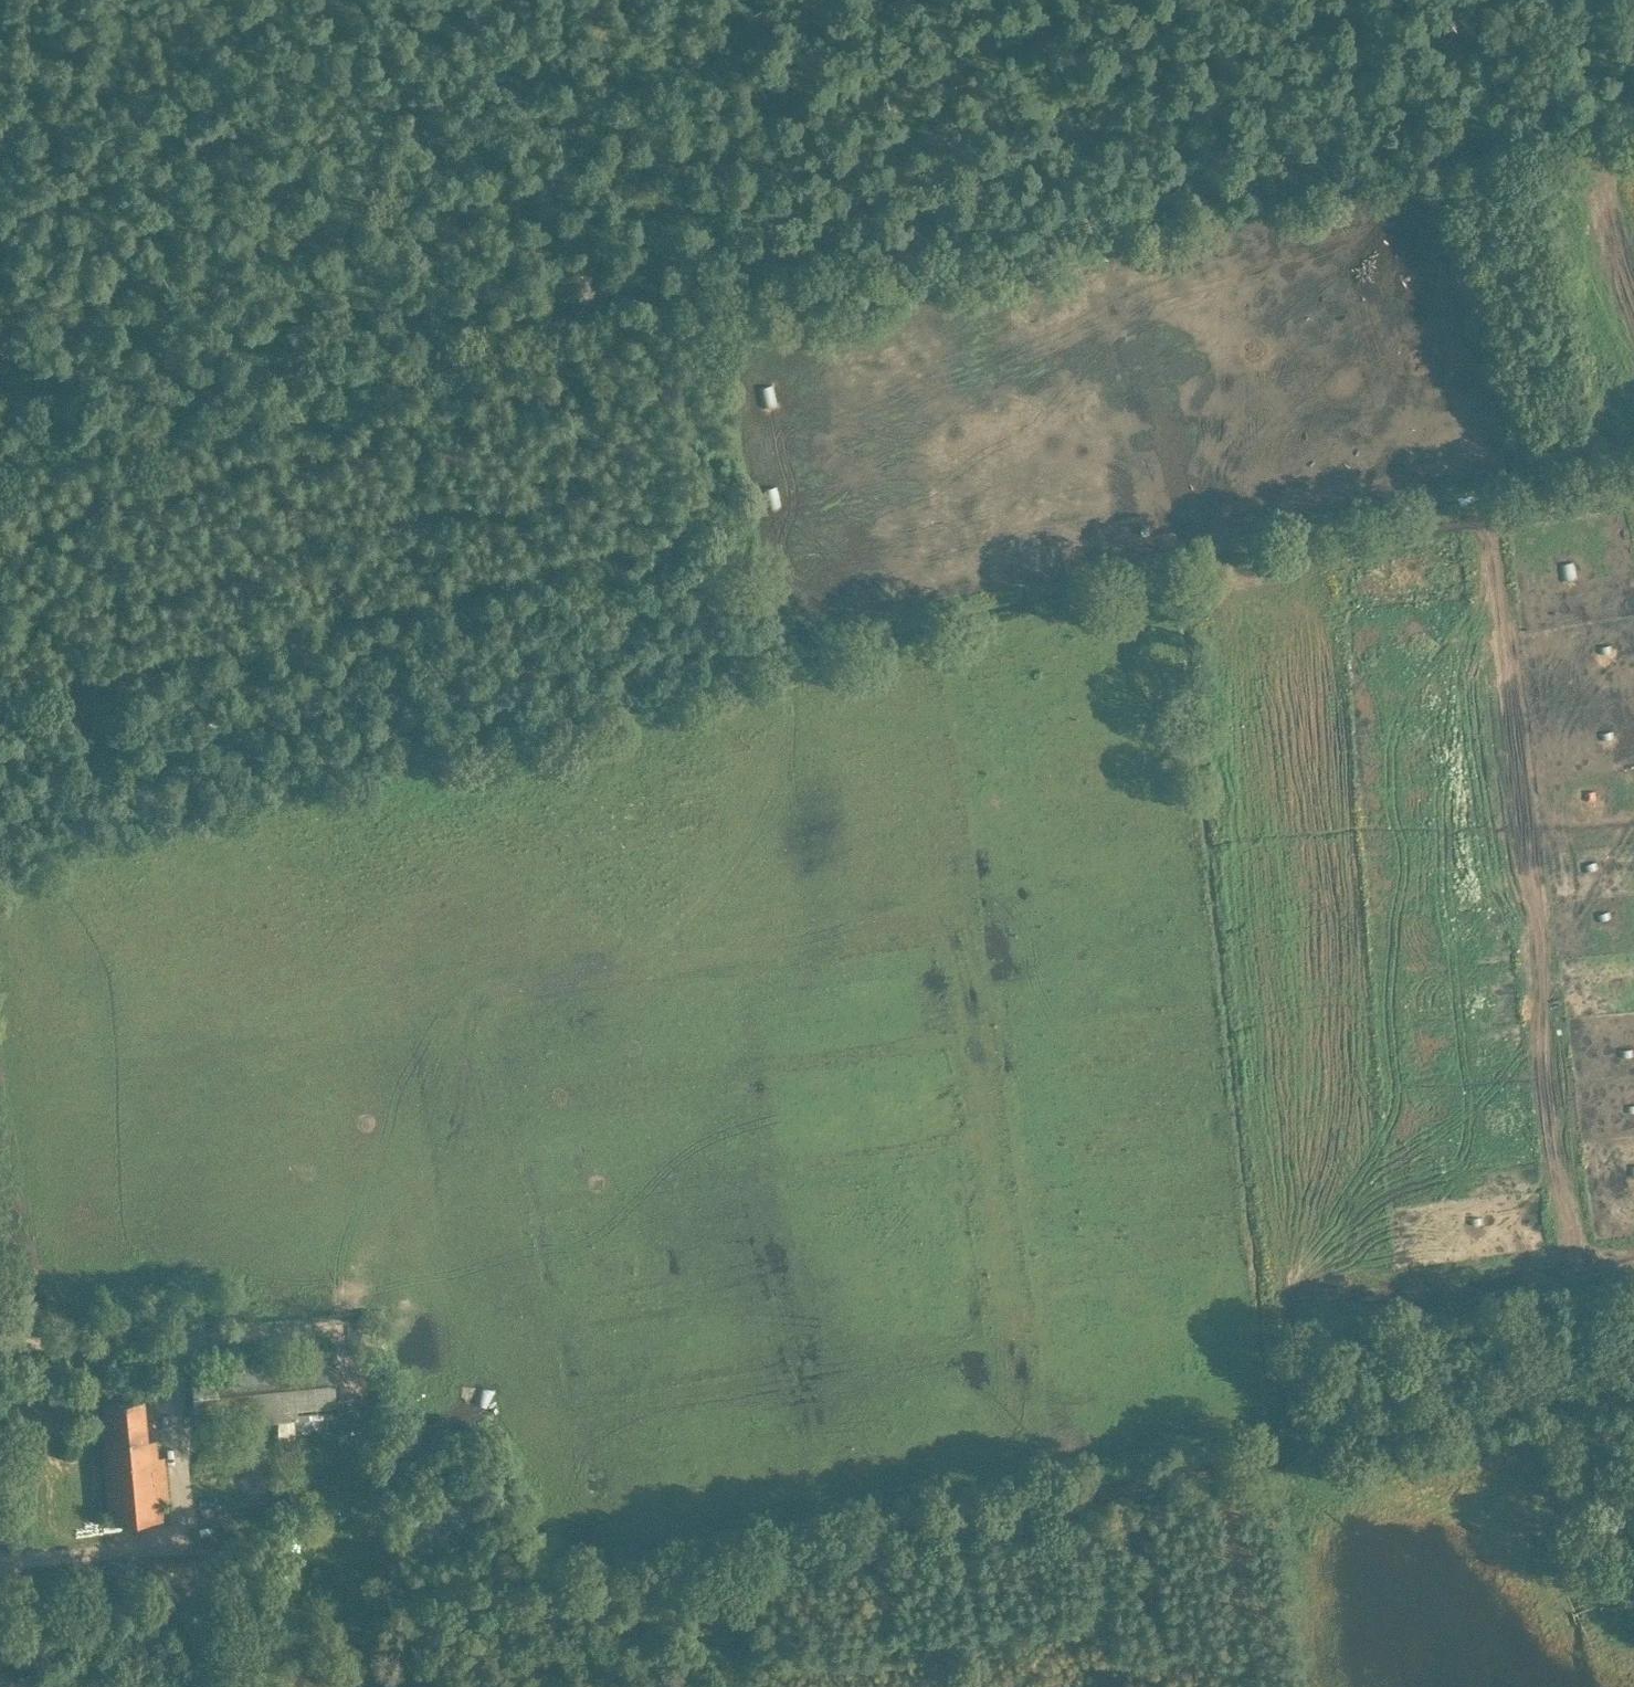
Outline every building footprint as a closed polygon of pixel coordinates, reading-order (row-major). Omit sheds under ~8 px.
[(188,1358),(195,1430),(337,1416),(330,1344),(188,1358)] [(103,1445),(110,1525),(163,1520),(161,1504),(167,1503),(163,1457),(157,1457),(155,1439),(148,1440),(144,1399),(107,1402),(110,1444),(103,1445)]
